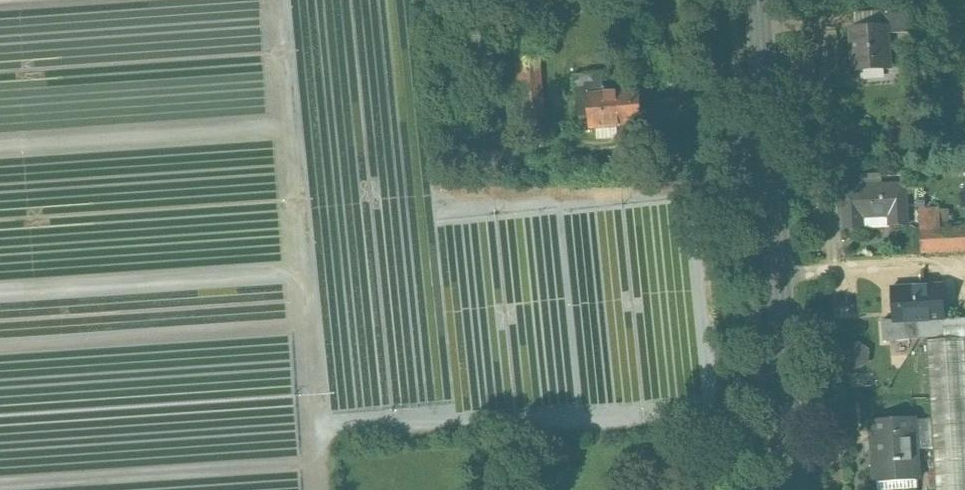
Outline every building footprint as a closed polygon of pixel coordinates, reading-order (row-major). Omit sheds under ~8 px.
[(886,27),(852,29),(855,70),(889,68),(886,27)] [(541,56),(516,58),(518,77),(508,78),(510,96),(519,95),(522,132),(547,130),(541,56)] [(639,90),(604,92),(602,73),(573,75),(578,129),(642,124),(639,90)] [(906,184),(859,187),(861,217),(889,215),(890,226),(908,225),(906,184)] [(939,209),(920,210),(920,217),(940,217),(939,209)] [(919,218),(921,253),(964,251),(964,228),(940,229),(940,217),(920,217),(919,218)] [(923,286),(891,288),(893,320),(882,321),(884,341),(919,339),(919,337),(939,336),(945,336),(944,320),(945,320),(942,285),(923,286)] [(944,320),(945,336),(939,336),(940,340),(926,340),(936,489),(964,489),(964,318),(945,320),(944,320)] [(859,344),(848,349),(846,360),(856,368),(867,363),(868,351),(859,344)] [(872,421),(876,483),(878,483),(878,489),(887,489),(917,488),(917,481),(918,480),(914,418),(872,421)]
